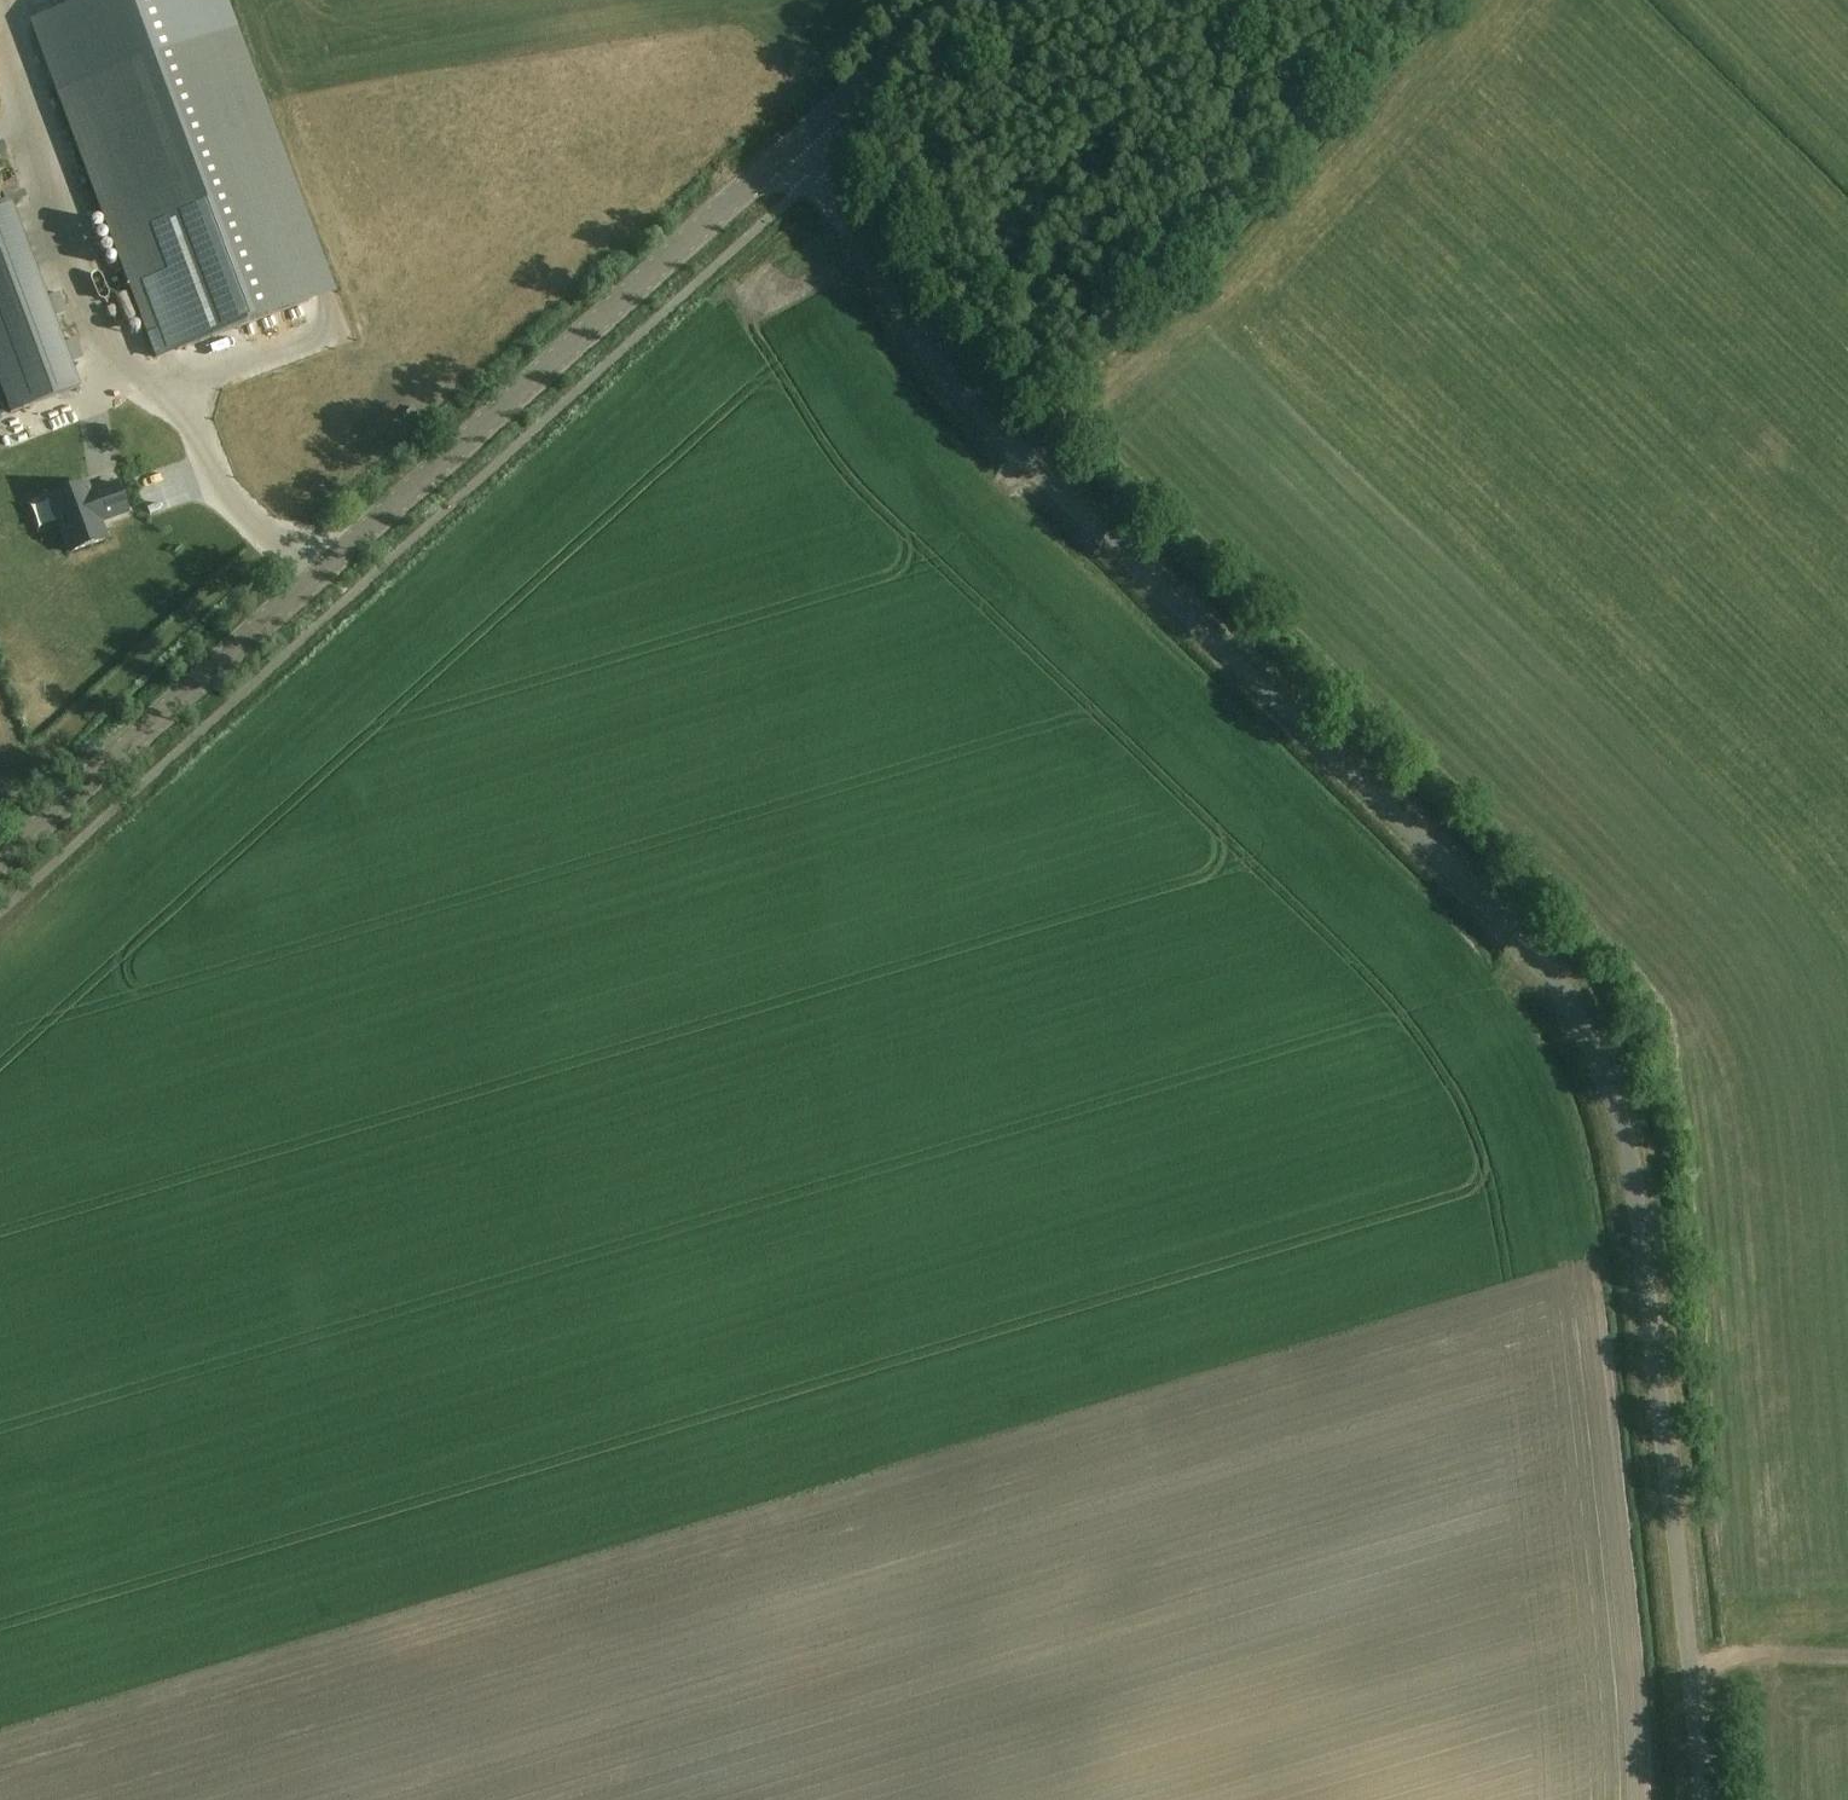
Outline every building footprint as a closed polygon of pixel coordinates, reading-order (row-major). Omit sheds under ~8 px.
[(58,94),(157,359),(336,292),(237,27),(58,94)] [(14,203),(0,208),(0,383),(11,413),(81,388),(14,203)] [(87,484),(51,498),(71,554),(108,540),(101,522),(129,513),(118,484),(91,494),(87,484)]
